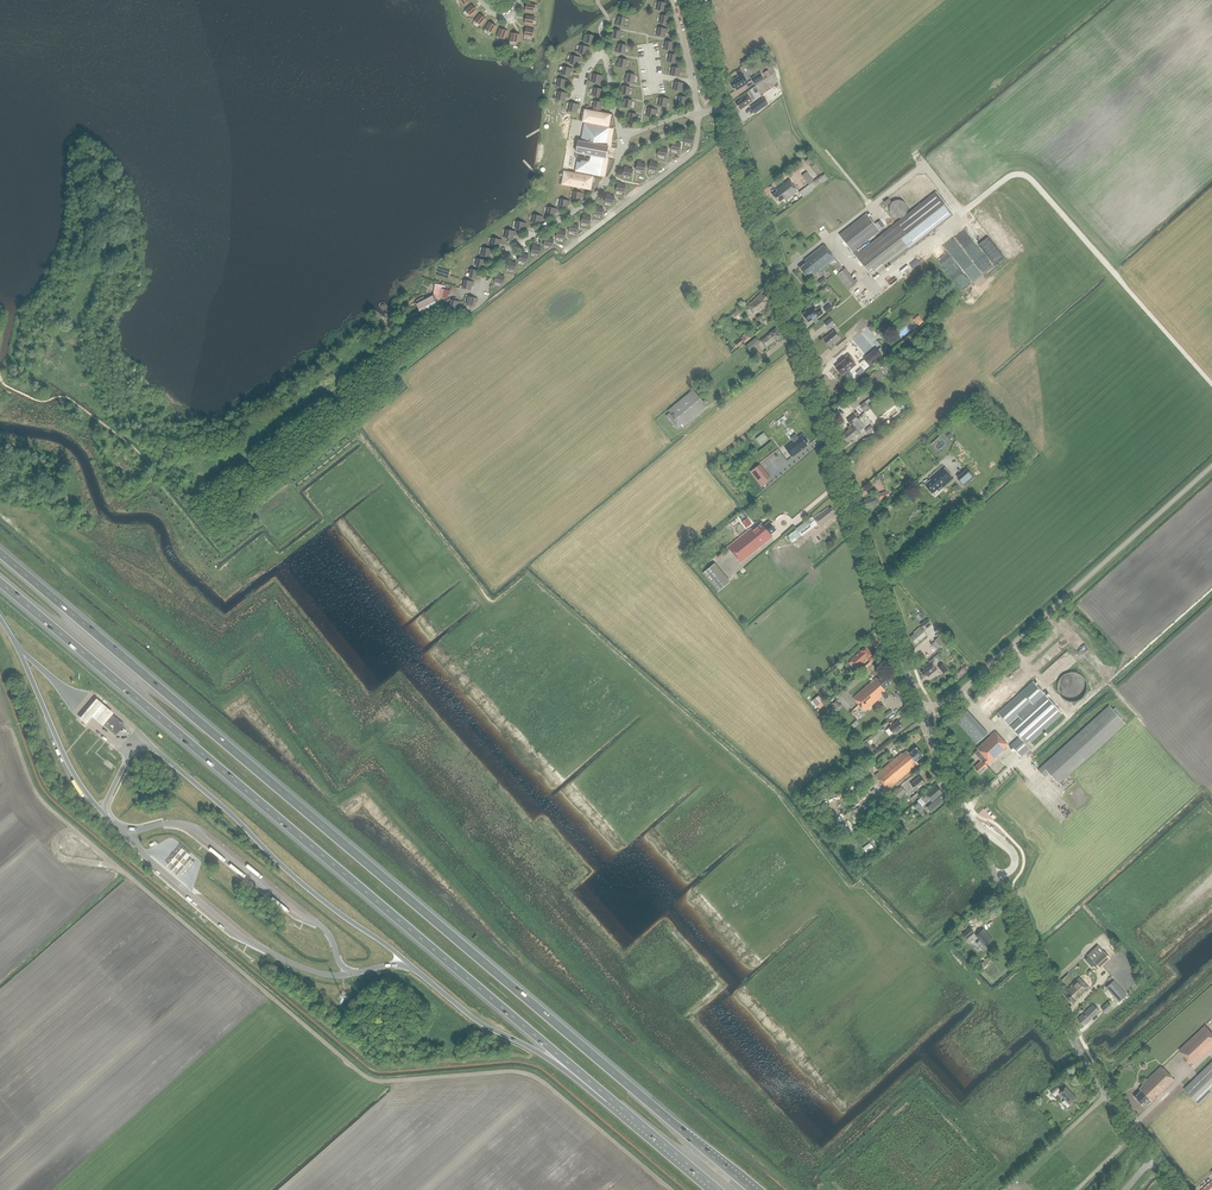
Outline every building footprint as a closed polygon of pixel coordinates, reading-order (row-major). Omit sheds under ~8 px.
[(667,8),(668,4),(659,2),(657,10),(665,12),(666,8),(667,8)] [(533,13),(535,5),(527,3),(525,12),(533,13)] [(472,5),(465,11),(471,17),(477,12),(472,5)] [(474,21),(481,26),(486,20),(480,14),(474,21)] [(670,21),(671,17),(661,15),(660,24),(668,25),(669,21),(670,21)] [(533,26),(535,17),(526,16),(525,24),(533,26)] [(616,21),(615,25),(625,27),(626,18),(618,17),(617,21),(616,21)] [(485,30),(492,34),(496,27),(489,22),(485,30)] [(524,37),(533,38),(534,30),(526,28),(524,37)] [(657,36),(665,38),(666,33),(667,34),(668,30),(659,28),(657,36)] [(497,37),(505,40),(508,32),(500,29),(497,37)] [(610,34),(610,38),(619,40),(621,32),(613,30),(612,34),(610,34)] [(510,42),(518,43),(520,35),(511,33),(510,42)] [(596,40),(597,37),(587,35),(586,43),(594,44),(594,40),(596,40)] [(673,47),(675,47),(675,43),(666,42),(664,50),(672,51),(673,47)] [(617,48),(616,48),(615,52),(625,54),(626,46),(618,44),(617,48)] [(589,51),(590,48),(581,46),(579,54),(587,55),(588,51),(589,51)] [(677,60),(678,60),(679,56),(670,54),(668,62),(676,64),(677,60)] [(578,66),(578,61),(580,62),(581,58),(571,56),(570,64),(578,66)] [(626,68),(627,60),(619,59),(618,63),(617,63),(616,67),(626,68)] [(572,73),(573,69),(563,67),(562,75),(570,77),(571,72),(572,73)] [(673,68),(671,76),(679,77),(680,73),(682,73),(682,69),(673,68)] [(739,77),(734,80),(732,82),(732,83),(730,84),(733,89),(735,88),(736,90),(748,83),(743,75),(741,71),(737,73),(739,77)] [(763,79),(759,73),(751,79),(754,84),(763,79)] [(625,77),(624,81),(633,83),(635,75),(627,74),(626,78),(625,77)] [(592,83),(600,84),(601,80),(603,80),(603,76),(594,75),(592,83)] [(567,85),(568,81),(558,79),(557,87),(565,88),(566,84),(567,85)] [(684,88),(685,84),(675,82),(674,90),(682,92),(683,88),(684,88)] [(620,90),(619,94),(629,96),(630,88),(622,86),(622,90),(620,90)] [(603,94),(604,90),(594,88),(593,96),(601,98),(602,94),(603,94)] [(567,98),(568,94),(558,92),(557,100),(565,102),(566,97),(567,98)] [(742,100),(736,104),(739,109),(742,107),(742,108),(743,109),(752,101),(747,94),(742,98),(741,99),(742,100)] [(688,102),(689,98),(679,96),(678,105),(686,106),(687,102),(688,102)] [(667,107),(667,103),(669,104),(670,100),(660,98),(659,106),(667,107)] [(624,99),(623,104),(622,103),(621,107),(631,109),(632,101),(624,99)] [(763,99),(751,107),(755,113),(767,105),(763,99)] [(603,107),(604,103),(594,101),(593,109),(601,111),(602,107),(603,107)] [(569,111),(577,113),(577,109),(579,109),(580,105),(570,103),(569,111)] [(610,131),(611,128),(613,114),(584,109),(582,122),(585,123),(581,142),(579,141),(576,153),(579,154),(575,174),(564,171),(562,184),(590,190),(592,182),(595,182),(596,177),(593,177),(593,174),(600,176),(603,158),(606,158),(608,147),(605,146),(608,130),(610,131)] [(648,109),(647,117),(655,118),(656,114),(657,114),(658,110),(648,109)] [(635,123),(637,115),(629,113),(628,118),(626,117),(626,121),(635,123)] [(684,143),(692,144),(694,136),(690,136),(690,134),(686,133),(684,143)] [(679,152),(680,144),(676,143),(677,141),(673,141),(671,150),(679,152)] [(658,156),(666,157),(667,149),(663,148),(663,147),(660,146),(658,156)] [(649,170),(657,172),(658,164),(654,163),(654,161),(650,160),(649,170)] [(636,170),(644,172),(646,164),(641,163),(642,162),(638,161),(636,170)] [(629,167),(625,166),(623,176),(631,177),(633,169),(628,169),(629,167)] [(803,198),(814,190),(813,189),(821,182),(822,184),(827,179),(824,175),(822,176),(821,175),(814,181),(807,172),(801,176),(808,185),(799,193),(803,198)] [(784,199),(786,201),(798,191),(789,180),(778,188),(776,190),(777,192),(772,195),(778,203),(784,199)] [(626,185),(621,184),(622,183),(618,182),(616,191),(624,193),(626,185)] [(581,202),(581,197),(583,198),(584,194),(574,192),(573,200),(581,202)] [(916,244),(927,235),(953,214),(935,192),(859,253),(856,249),(880,231),(867,214),(839,235),(873,278),(916,244)] [(611,194),(607,193),(605,203),(613,204),(615,196),(610,195),(611,194)] [(568,205),(570,205),(570,201),(561,200),(559,208),(567,209),(568,205)] [(889,206),(889,209),(889,212),(890,214),(892,217),(895,218),(898,218),(901,218),(903,217),(905,214),(907,212),(907,209),(907,206),(905,204),(903,202),(901,200),(898,200),(895,200),(892,202),(890,204),(889,206)] [(602,216),(603,208),(599,208),(599,206),(596,205),(594,215),(602,216)] [(557,213),(558,209),(548,208),(547,216),(555,217),(555,213),(557,213)] [(589,225),(591,217),(587,216),(587,214),(583,214),(581,223),(589,225)] [(532,223),(540,225),(541,220),(542,221),(543,217),(534,215),(532,223)] [(516,230),(524,231),(524,227),(526,227),(527,224),(517,222),(516,230)] [(569,232),(577,233),(578,225),(574,224),(575,223),(571,222),(569,232)] [(564,240),(566,232),(562,231),(562,229),(558,229),(556,238),(564,240)] [(515,236),(516,232),(506,230),(505,238),(513,240),(513,235),(515,236)] [(549,239),(550,237),(546,236),(544,246),(552,247),(554,239),(549,239)] [(491,247),(499,248),(500,244),(501,244),(502,240),(492,238),(491,247)] [(541,247),(537,246),(537,245),(533,244),(531,254),(539,255),(541,247)] [(806,263),(800,268),(807,278),(809,276),(810,278),(830,263),(836,270),(840,266),(824,245),(804,260),(806,263)] [(491,254),(492,254),(493,250),(483,248),(482,256),(490,258),(491,254)] [(519,262),(527,263),(528,255),(524,254),(524,253),(520,252),(519,262)] [(510,258),(509,260),(508,260),(507,269),(515,271),(516,263),(512,262),(513,258),(510,258)] [(484,269),(484,264),(486,265),(487,261),(477,259),(476,267),(484,269)] [(906,275),(919,267),(915,259),(901,266),(906,275)] [(478,275),(479,275),(480,271),(470,270),(469,278),(477,279),(478,275)] [(503,284),(504,276),(500,276),(501,274),(497,273),(495,283),(503,284)] [(472,286),(473,286),(474,282),(464,280),(463,289),(471,290),(472,286)] [(434,284),(434,288),(432,296),(424,300),(423,298),(416,301),(418,304),(416,304),(422,315),(438,307),(437,305),(438,297),(439,297),(447,299),(448,295),(450,295),(450,291),(441,289),(442,285),(434,284)] [(762,308),(765,307),(768,304),(766,301),(768,299),(764,294),(763,296),(761,294),(757,297),(758,297),(748,306),(755,315),(763,309),(762,308)] [(475,302),(477,303),(478,299),(468,297),(467,305),(475,307),(475,302)] [(460,306),(460,302),(451,300),(449,308),(457,310),(458,306),(460,306)] [(817,310),(813,305),(808,309),(807,308),(804,310),(806,312),(802,314),(805,318),(806,318),(808,322),(816,317),(817,318),(823,313),(819,308),(817,310)] [(827,314),(835,307),(834,306),(831,308),(829,305),(823,309),(827,314)] [(731,316),(733,319),(741,312),(739,309),(731,316)] [(924,322),(918,315),(913,320),(918,326),(924,322)] [(828,328),(834,323),(830,319),(824,324),(828,328)] [(781,336),(776,329),(770,334),(770,333),(760,341),(767,349),(775,343),(774,341),(781,336)] [(828,346),(829,346),(829,347),(839,338),(833,331),(823,339),(826,343),(826,344),(827,346),(828,346)] [(750,339),(745,333),(741,337),(741,338),(734,344),(738,348),(742,344),(743,345),(750,339)] [(749,351),(760,342),(756,338),(745,346),(749,351)] [(875,349),(863,359),(870,366),(881,356),(875,349)] [(856,365),(848,355),(837,364),(839,365),(835,368),(841,376),(847,371),(847,372),(856,365)] [(707,406),(692,390),(667,412),(669,414),(666,416),(678,430),(681,427),(682,428),(707,406)] [(860,406),(864,410),(869,406),(865,402),(860,406)] [(845,435),(843,437),(847,441),(848,440),(849,441),(857,435),(858,436),(861,434),(859,432),(865,428),(858,420),(854,415),(847,420),(851,426),(853,425),(854,425),(843,434),(845,435)] [(870,426),(864,430),(869,436),(875,432),(870,426)] [(802,434),(797,437),(795,434),(790,438),(792,442),(784,448),(792,457),(804,448),(807,445),(806,443),(808,442),(802,434)] [(760,464),(750,472),(760,486),(770,478),(760,464)] [(929,478),(931,480),(925,486),(932,494),(936,489),(938,492),(953,478),(943,466),(929,478)] [(974,477),(967,469),(957,478),(964,486),(974,477)] [(878,494),(880,500),(889,497),(887,491),(878,494)] [(879,504),(876,496),(864,500),(864,502),(862,502),(864,508),(866,507),(866,508),(879,504)] [(820,513),(813,518),(820,527),(826,523),(825,522),(830,518),(830,519),(835,516),(833,513),(835,512),(831,508),(829,509),(828,508),(820,514),(820,513)] [(747,518),(744,520),(742,522),(746,528),(752,523),(747,518)] [(796,529),(802,536),(813,528),(807,520),(796,529)] [(750,529),(727,547),(729,550),(740,563),(773,537),(771,535),(776,530),(770,522),(764,526),(761,523),(756,528),(755,527),(754,528),(753,527),(750,529)] [(730,582),(715,563),(714,564),(703,573),(718,592),(730,582)] [(926,635),(923,631),(931,625),(926,619),(920,624),(922,627),(921,628),(920,627),(914,633),(915,634),(910,638),(916,644),(926,635)] [(938,637),(934,640),(939,647),(943,644),(938,637)] [(866,647),(849,661),(854,666),(862,659),(864,662),(872,654),(866,647)] [(926,668),(921,673),(924,677),(927,675),(928,677),(937,669),(932,663),(931,662),(925,667),(926,668)] [(943,663),(938,667),(943,673),(948,669),(943,663)] [(867,685),(853,698),(859,704),(864,711),(879,698),(883,695),(885,698),(888,696),(884,692),(885,691),(884,689),(891,683),(887,680),(887,679),(883,675),(878,680),(876,677),(867,685)] [(1033,681),(998,714),(1008,725),(1018,716),(1020,718),(1045,695),(1033,681)] [(993,694),(1000,701),(1009,692),(1003,685),(993,694)] [(826,704),(819,695),(812,701),(819,709),(826,704)] [(1020,718),(1010,727),(1019,737),(1026,744),(1027,745),(1062,713),(1045,695),(1020,718)] [(91,716),(102,725),(113,712),(96,698),(79,718),(86,723),(91,716)] [(843,705),(836,698),(830,704),(837,711),(843,705)] [(1070,775),(1126,724),(1122,720),(1113,710),(1109,705),(1040,768),(1038,770),(1044,776),(1048,773),(1059,785),(1070,775)] [(884,715),(886,718),(893,713),(890,710),(884,715)] [(956,722),(976,743),(987,733),(967,711),(956,722)] [(109,712),(100,723),(116,736),(125,725),(109,712)] [(903,728),(898,721),(888,728),(894,735),(903,728)] [(988,767),(987,766),(1008,746),(995,732),(977,749),(978,750),(974,753),(981,761),(974,768),(980,774),(988,767)] [(1019,737),(1010,745),(1021,757),(1030,749),(1027,745),(1026,744),(1019,737)] [(866,742),(860,748),(866,755),(864,756),(868,760),(871,757),(868,753),(872,749),(866,742)] [(907,751),(903,754),(902,753),(875,776),(888,791),(919,765),(916,761),(923,756),(916,748),(909,754),(907,751)] [(925,783),(919,777),(910,784),(916,791),(925,783)] [(897,798),(905,791),(901,786),(893,793),(897,798)] [(923,796),(916,802),(918,803),(921,806),(929,799),(930,800),(932,802),(933,802),(930,805),(932,808),(944,798),(944,799),(945,798),(941,794),(942,793),(936,786),(926,795),(924,797),(923,796)] [(855,799),(862,793),(859,791),(850,799),(855,805),(858,803),(855,799)] [(911,796),(913,800),(920,795),(917,791),(911,796)] [(1044,793),(1035,802),(1041,809),(1051,800),(1044,793)] [(865,807),(863,808),(865,810),(864,811),(866,814),(875,807),(872,804),(871,805),(869,803),(867,805),(869,807),(867,809),(865,807)] [(918,803),(913,807),(917,811),(922,807),(921,806),(918,803)] [(966,940),(974,933),(969,928),(961,934),(966,940)] [(983,929),(976,936),(985,946),(992,940),(983,929)] [(1098,945),(1087,955),(1098,967),(1109,958),(1098,945)] [(1065,996),(1072,1004),(1089,989),(1079,978),(1067,989),(1064,986),(1061,989),(1066,995),(1065,996)] [(1114,980),(1106,988),(1119,1003),(1127,995),(1114,980)] [(1107,1002),(1101,1008),(1105,1013),(1112,1007),(1107,1002)] [(1093,1004),(1078,1018),(1080,1020),(1079,1021),(1082,1025),(1084,1023),(1085,1025),(1100,1011),(1093,1004)] [(1179,1049),(1193,1064),(1211,1047),(1211,1033),(1204,1025),(1179,1049)] [(1198,1105),(1211,1091),(1211,1063),(1184,1090),(1198,1105)] [(1142,1086),(1139,1089),(1141,1091),(1134,1097),(1142,1105),(1149,1099),(1152,1102),(1174,1080),(1161,1066),(1142,1084),(1143,1085),(1142,1086)] [(1061,1091),(1058,1089),(1056,1086),(1050,1091),(1055,1097),(1057,1096),(1060,1094),(1065,1100),(1061,1103),(1066,1108),(1071,1103),(1070,1102),(1076,1097),(1066,1087),(1061,1091)] [(1209,1183),(1202,1189),(1211,1189),(1211,1181),(1209,1183)]
